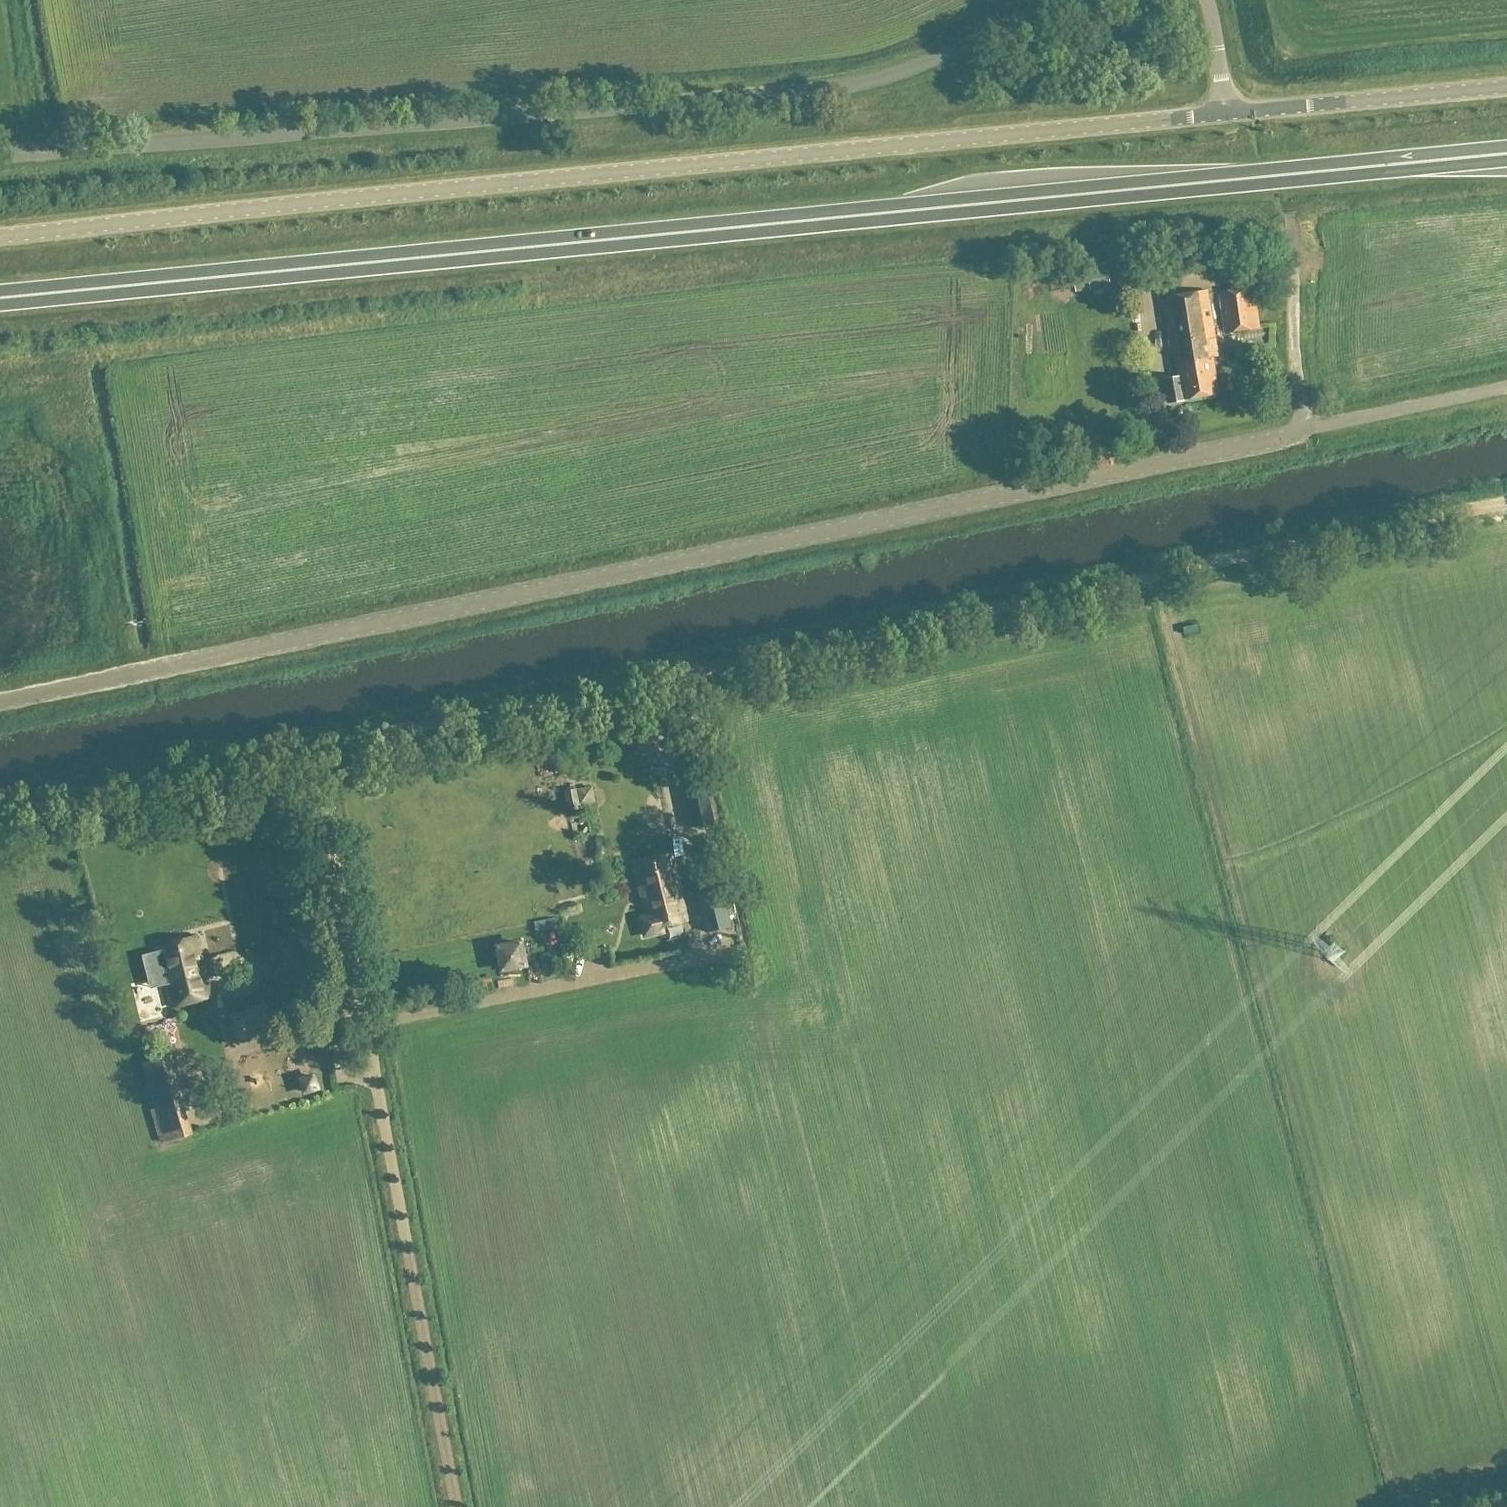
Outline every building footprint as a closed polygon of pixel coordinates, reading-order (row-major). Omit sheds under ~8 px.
[(1223,334),(1258,329),(1252,291),(1217,296),(1223,334)] [(1217,359),(1207,293),(1162,301),(1171,359),(1173,358),(1177,380),(1163,382),(1167,405),(1218,396),(1212,360),(1217,359)] [(701,772),(678,777),(689,830),(712,825),(701,772)] [(642,897),(678,889),(669,855),(634,864),(642,897)] [(701,883),(720,878),(718,860),(699,864),(700,868),(686,870),(689,883),(701,881),(701,883)] [(720,878),(701,883),(704,893),(694,895),(703,935),(729,929),(722,888),(720,878)] [(642,897),(646,916),(635,919),(641,941),(663,936),(662,929),(686,923),(678,889),(642,897)] [(197,937),(153,947),(168,1009),(212,999),(197,937)] [(235,1043),(273,1034),(267,1006),(228,1016),(235,1043)] [(167,1024),(149,1029),(153,1041),(171,1035),(167,1024)] [(141,1065),(154,1110),(149,1112),(158,1145),(191,1136),(182,1105),(184,1104),(171,1057),(141,1065)] [(315,1087),(312,1076),(302,1080),(305,1090),(315,1087)]
